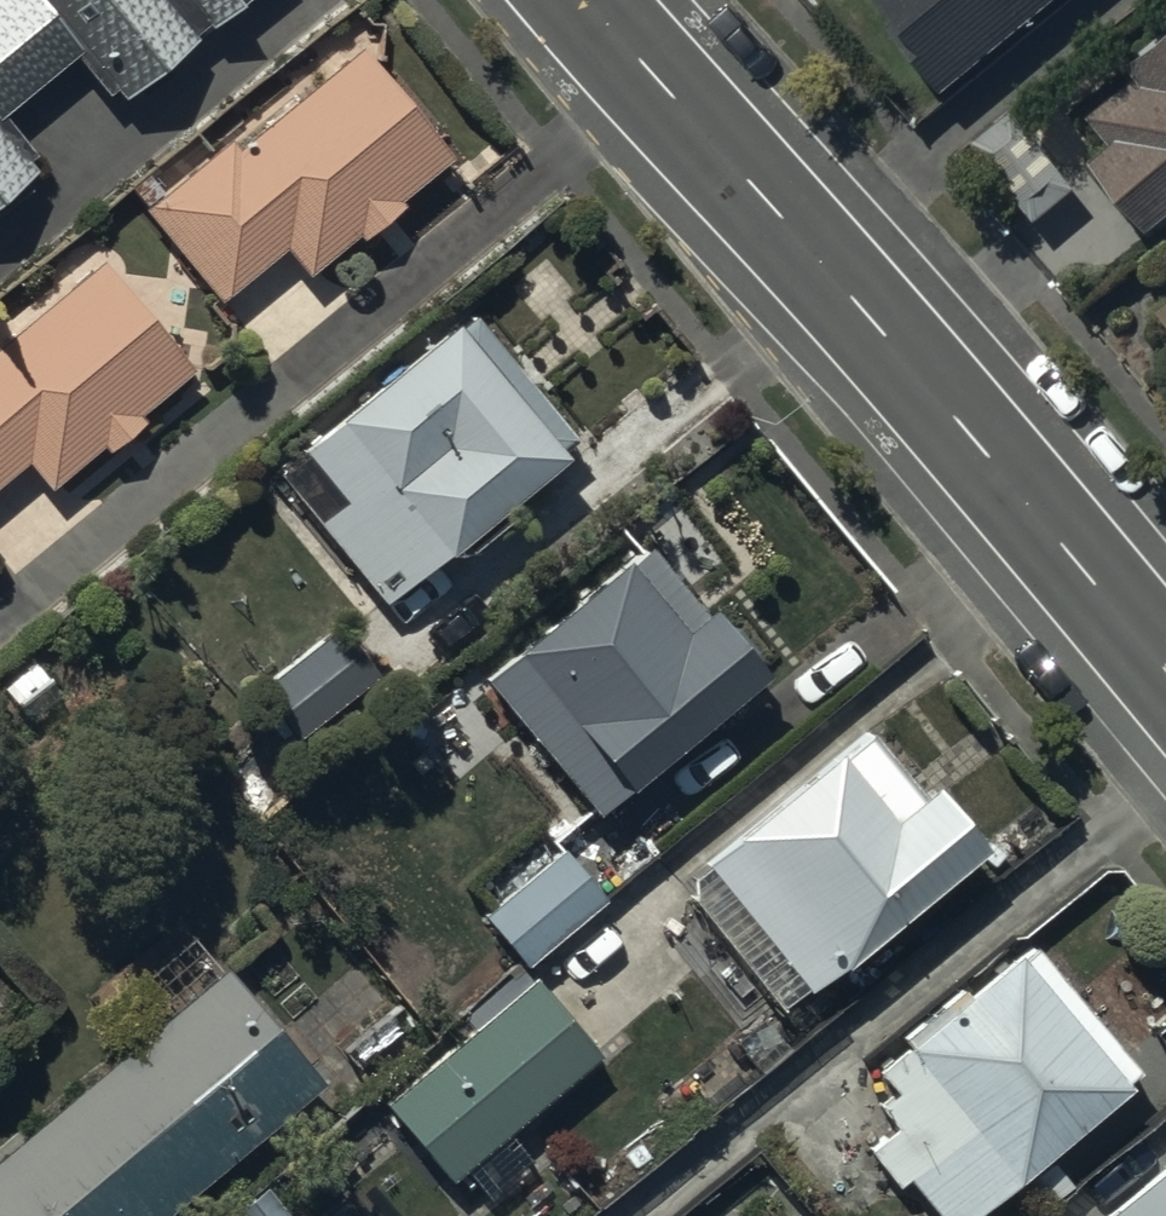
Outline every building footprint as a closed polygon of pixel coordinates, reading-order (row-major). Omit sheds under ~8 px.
[(77,45),(40,0),(0,0),(0,108),(77,45)] [(110,85),(116,81),(125,92),(135,83),(142,91),(181,59),(172,49),(209,19),(193,0),(40,0),(77,45),(110,85)] [(232,0),(193,0),(209,19),(232,0)] [(919,51),(911,58),(948,104),(1076,0),(878,0),(919,51)] [(1088,149),(1145,219),(1165,201),(1165,16),(1123,51),(1135,65),(1085,106),(1108,134),(1088,149)] [(147,169),(132,182),(147,199),(141,204),(219,296),(284,241),(307,269),(357,227),(363,234),(406,198),(401,193),(453,149),(359,39),(237,142),(228,131),(162,187),(147,169)] [(1073,175),(1011,100),(969,135),(1031,210),(1073,175)] [(38,160),(0,114),(0,210),(31,184),(22,173),(38,160)] [(28,457),(49,483),(101,440),(108,448),(146,417),(139,409),(193,363),(103,254),(0,339),(0,479),(28,457)] [(1153,299),(1165,315),(1165,289),(1153,299)] [(269,470),(379,598),(574,433),(465,305),(269,470)] [(509,640),(523,657),(490,685),(584,800),(758,659),(711,601),(684,624),(653,586),(672,571),(645,538),(622,556),(618,551),(509,640)] [(371,671),(333,621),(255,680),(293,730),(371,671)] [(912,789),(860,726),(673,880),(778,1006),(981,838),(929,775),(912,789)] [(478,905),(522,959),(601,894),(556,840),(478,905)] [(859,1146),(893,1185),(906,1174),(942,1215),(960,1215),(1137,1064),(1025,935),(873,1066),(889,1084),(871,1100),(889,1120),(859,1146)] [(0,1145),(0,1215),(1,1215),(158,1215),(322,1079),(221,960),(0,1145)] [(382,1098),(447,1176),(596,1053),(531,975),(382,1098)] [(1087,1215),(1165,1215),(1165,1153),(1087,1215)] [(313,1215),(352,1215),(336,1197),(313,1215)] [(769,1215),(788,1215),(780,1207),(769,1215)]
